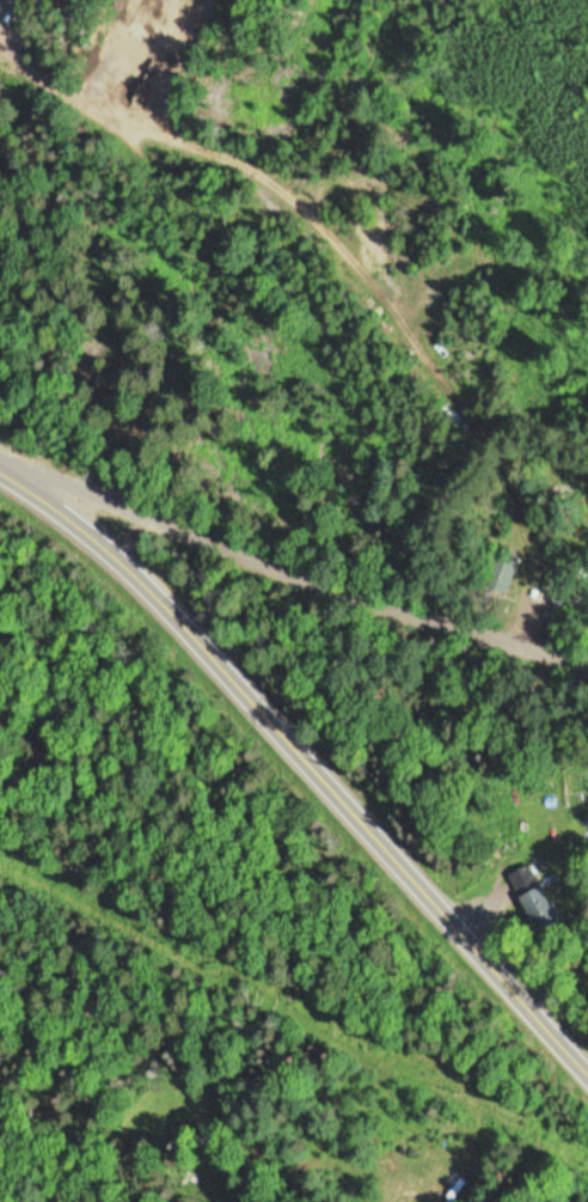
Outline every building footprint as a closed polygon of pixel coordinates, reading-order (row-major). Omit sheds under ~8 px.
[(539,933),(562,920),(532,863),(509,875),(539,933)]
